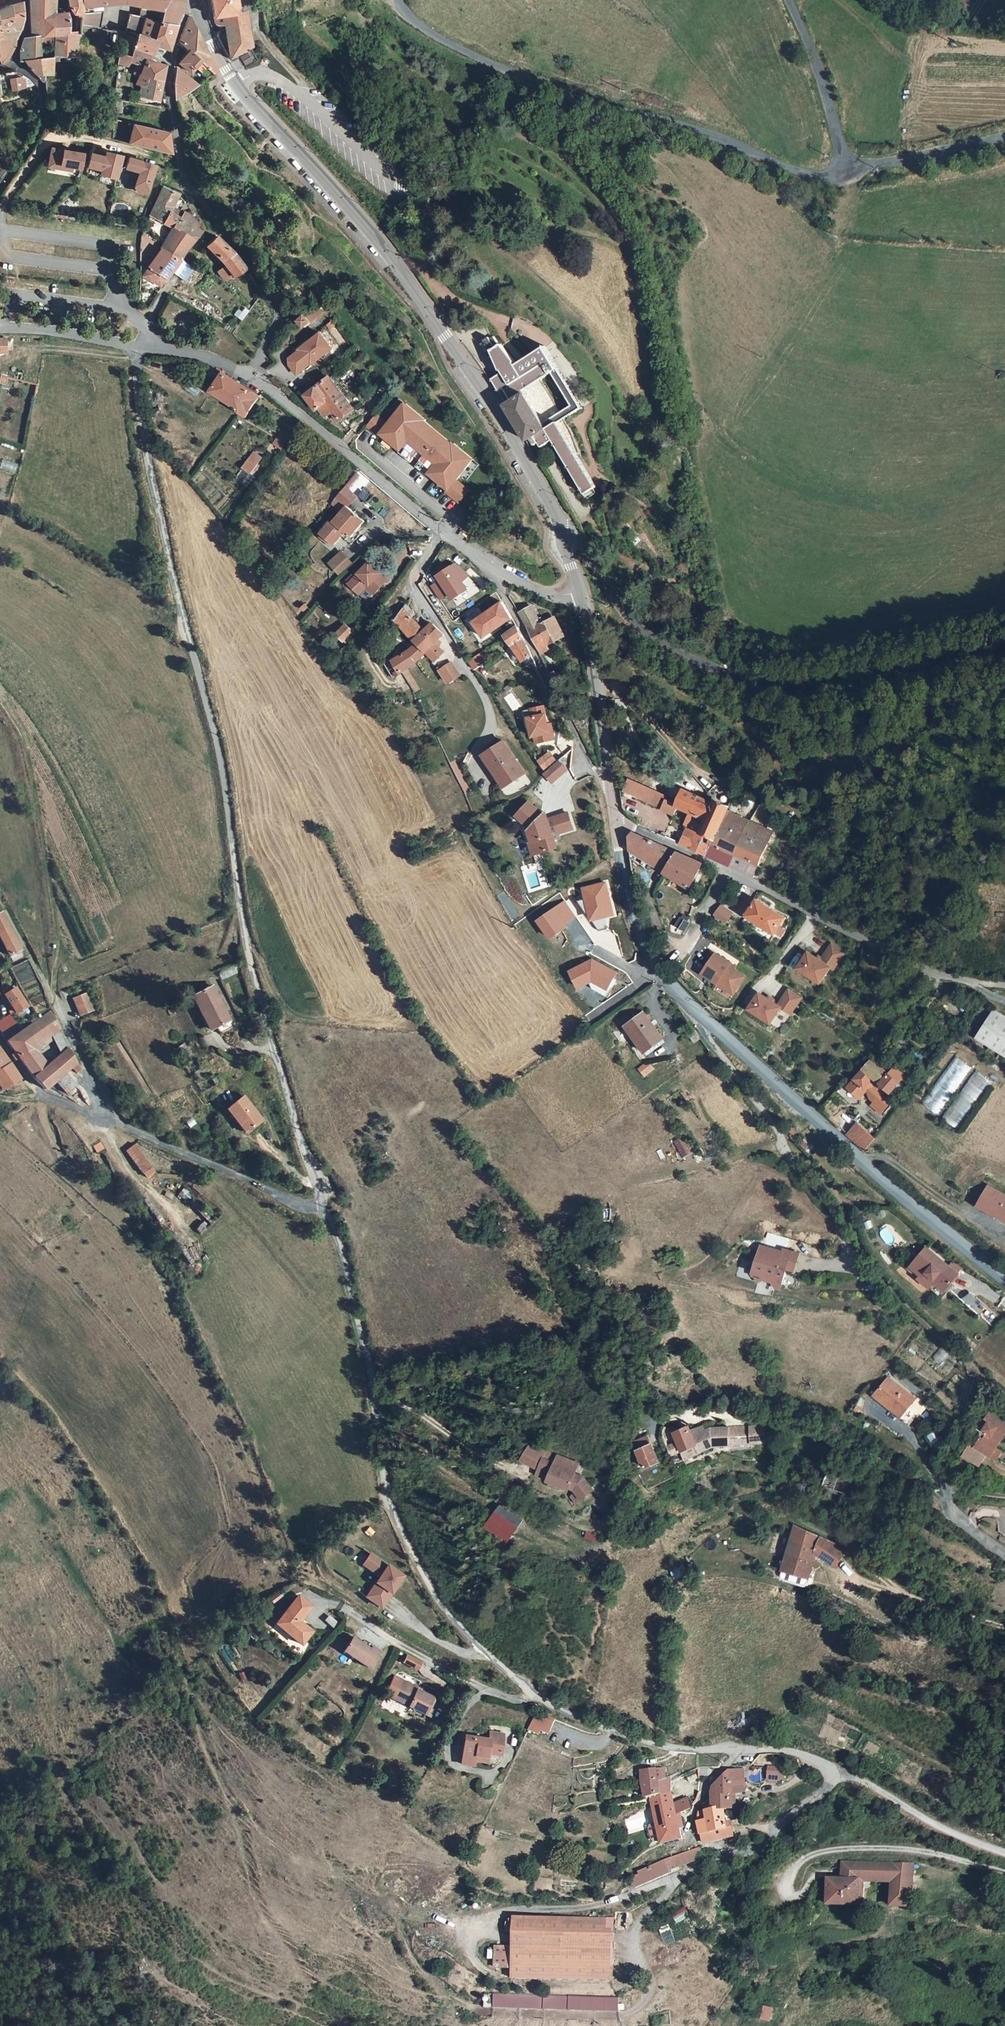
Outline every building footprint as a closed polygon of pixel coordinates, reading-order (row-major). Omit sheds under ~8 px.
[(31,34),(32,36),(37,36),(53,36),(54,14),(54,0),(28,0),(28,1),(31,34)] [(67,5),(72,12),(80,12),(79,5),(79,0),(67,0),(67,5)] [(97,28),(100,13),(99,3),(107,3),(120,1),(138,5),(136,16),(127,15),(124,34),(135,36),(140,38),(140,37),(140,36),(141,28),(143,18),(161,18),(162,11),(163,9),(164,4),(166,0),(79,0),(79,5),(80,12),(80,26),(97,28)] [(161,18),(160,20),(176,23),(181,8),(182,1),(182,0),(166,0),(164,4),(163,9),(162,11),(161,18)] [(230,61),(238,56),(243,52),(237,10),(235,0),(210,0),(214,22),(215,23),(220,23),(221,29),(220,30),(218,31),(216,31),(216,32),(216,34),(230,61)] [(12,32),(13,31),(20,29),(23,19),(21,3),(10,5),(11,25),(12,32)] [(11,25),(10,5),(2,8),(0,9),(0,31),(11,25)] [(249,48),(250,48),(246,24),(244,9),(237,10),(243,52),(249,48)] [(65,12),(54,14),(53,36),(56,36),(54,55),(61,56),(63,56),(76,55),(78,38),(78,32),(69,32),(68,18),(65,12)] [(213,75),(217,72),(209,57),(201,42),(189,16),(188,16),(179,40),(189,50),(189,49),(200,61),(205,67),(213,75)] [(160,20),(161,18),(143,18),(141,28),(140,36),(155,41),(154,45),(169,49),(176,23),(160,20)] [(251,23),(246,24),(250,48),(254,45),(251,23)] [(14,40),(13,31),(12,32),(11,25),(0,31),(0,46),(14,40)] [(23,61),(40,59),(38,45),(37,36),(32,36),(31,34),(25,36),(25,38),(23,38),(19,53),(20,62),(25,62),(23,61)] [(53,36),(37,36),(38,45),(53,44),(53,36)] [(147,52),(148,52),(151,53),(154,45),(155,41),(140,36),(140,37),(140,38),(135,36),(134,39),(132,48),(147,52)] [(124,51),(117,55),(129,57),(132,48),(134,39),(125,38),(124,51)] [(14,40),(0,46),(0,62),(0,63),(6,61),(8,57),(13,48),(14,44),(14,40)] [(130,61),(133,62),(143,65),(145,60),(148,52),(147,52),(132,48),(129,57),(117,55),(116,69),(119,69),(120,65),(127,66),(130,61)] [(243,52),(238,56),(247,69),(258,61),(249,48),(243,52)] [(189,49),(189,50),(187,52),(179,62),(190,71),(200,61),(189,49)] [(35,75),(44,75),(53,76),(53,62),(52,57),(40,59),(23,61),(25,62),(35,75)] [(143,65),(139,74),(137,79),(136,85),(138,86),(144,86),(148,76),(161,80),(164,64),(145,60),(143,65)] [(192,81),(176,68),(174,79),(174,83),(175,100),(195,86),(192,81)] [(137,79),(139,74),(130,70),(129,77),(137,79)] [(138,86),(137,97),(158,101),(160,89),(161,80),(148,76),(144,86),(138,86)] [(24,89),(24,87),(21,77),(14,78),(15,91),(15,92),(24,89)] [(165,130),(132,124),(129,145),(168,154),(165,130)] [(82,155),(51,150),(48,164),(72,168),(79,169),(82,155)] [(104,158),(90,155),(87,167),(101,170),(100,176),(115,179),(118,163),(120,156),(105,153),(104,158)] [(153,166),(128,159),(125,168),(130,170),(138,172),(136,181),(134,188),(136,192),(143,194),(146,192),(153,166)] [(138,172),(130,170),(136,181),(138,172)] [(171,208),(178,194),(162,188),(149,216),(150,217),(173,227),(176,217),(169,213),(171,208)] [(179,212),(171,208),(169,213),(176,217),(179,212)] [(188,215),(182,211),(181,213),(178,218),(176,217),(173,227),(166,241),(163,248),(158,254),(148,267),(165,281),(202,230),(196,228),(198,225),(192,218),(188,215)] [(216,235),(213,238),(206,245),(206,246),(221,259),(227,265),(236,276),(245,268),(235,254),(232,251),(216,235)] [(165,281),(148,267),(142,275),(159,289),(165,281)] [(317,310),(308,318),(313,324),(322,316),(317,310)] [(313,324),(308,318),(301,325),(306,330),(313,324)] [(302,350),(291,358),(292,365),(299,374),(312,364),(313,365),(334,348),(322,333),(301,349),(302,350)] [(492,360),(496,358),(493,353),(498,352),(501,348),(496,339),(493,341),(492,340),(486,343),(487,344),(484,347),(492,360)] [(503,373),(504,372),(506,374),(494,380),(508,404),(505,405),(526,440),(534,435),(538,442),(542,440),(545,445),(553,441),(582,494),(594,488),(557,423),(579,410),(544,350),(537,354),(537,356),(516,368),(515,366),(516,366),(501,348),(498,352),(493,353),(496,358),(503,373)] [(249,415),(261,394),(224,374),(213,394),(240,409),(240,411),(249,415)] [(356,408),(331,376),(307,395),(318,409),(321,408),(327,415),(333,411),(341,420),(356,408)] [(389,413),(395,418),(407,403),(402,398),(389,413)] [(378,412),(368,425),(381,435),(383,433),(402,449),(401,451),(412,461),(413,460),(418,464),(417,465),(429,475),(431,473),(450,488),(448,490),(461,501),(471,489),(459,478),(463,473),(475,459),(476,458),(456,442),(455,443),(427,419),(427,418),(408,402),(407,403),(395,418),(391,423),(378,412)] [(283,450),(288,442),(281,438),(277,445),(283,450)] [(254,474),(264,458),(256,453),(246,470),(254,474)] [(481,463),(475,459),(463,473),(468,478),(481,463)] [(331,521),(321,535),(335,545),(346,532),(353,537),(364,524),(366,521),(348,507),(335,523),(331,521)] [(343,554),(332,565),(338,571),(349,560),(343,554)] [(353,565),(349,560),(338,571),(342,575),(353,565)] [(386,580),(367,564),(347,584),(359,596),(365,589),(373,596),(386,580)] [(454,564),(433,576),(449,601),(467,590),(462,582),(468,576),(454,564)] [(510,620),(499,601),(469,622),(481,639),(510,620)] [(406,605),(396,621),(415,644),(425,634),(413,620),(417,616),(406,605)] [(528,626),(543,654),(552,649),(550,646),(569,635),(562,623),(560,623),(557,618),(546,624),(543,619),(541,620),(533,608),(522,615),(528,626)] [(345,639),(353,630),(346,623),(337,631),(345,639)] [(415,644),(416,646),(427,655),(428,654),(439,642),(444,637),(433,626),(425,634),(415,644)] [(539,663),(522,629),(509,638),(532,668),(539,663)] [(442,645),(439,642),(428,654),(436,662),(445,654),(438,648),(442,645)] [(394,661),(402,674),(417,665),(427,655),(416,646),(411,652),(394,661)] [(394,661),(391,659),(385,664),(396,678),(402,674),(394,661)] [(454,664),(442,672),(451,685),(462,677),(454,664)] [(555,695),(549,682),(543,685),(550,697),(555,695)] [(567,698),(571,706),(581,700),(576,693),(567,698)] [(544,705),(529,708),(531,716),(525,717),(529,738),(533,738),(534,744),(555,740),(551,722),(547,723),(544,705)] [(801,722),(789,717),(785,726),(797,731),(801,722)] [(506,743),(485,757),(495,772),(502,768),(513,784),(528,774),(506,743)] [(550,749),(539,759),(548,771),(559,761),(550,749)] [(570,772),(562,763),(548,774),(557,784),(570,772)] [(502,768),(495,772),(507,789),(513,784),(502,768)] [(645,804),(651,789),(643,786),(637,800),(645,804)] [(680,806),(668,801),(669,797),(651,789),(645,804),(663,812),(673,816),(676,817),(680,809),(692,814),(692,813),(699,816),(706,800),(686,790),(680,806)] [(692,814),(686,825),(689,827),(716,839),(729,811),(730,807),(718,801),(717,805),(706,800),(699,816),(692,813),(692,814)] [(533,803),(521,817),(535,830),(537,834),(534,835),(538,843),(542,841),(547,853),(563,847),(560,839),(555,827),(560,825),(563,833),(577,827),(571,812),(552,819),(547,821),(545,819),(547,815),(533,803)] [(731,868),(753,822),(729,811),(716,839),(707,857),(731,868)] [(755,878),(776,832),(753,822),(731,868),(755,878)] [(560,825),(555,827),(560,839),(565,837),(563,833),(560,825)] [(681,845),(707,857),(716,839),(689,827),(681,845)] [(691,889),(705,864),(676,850),(648,837),(646,836),(643,835),(640,834),(637,834),(634,835),(634,836),(633,839),(633,843),(633,848),(633,851),(691,889)] [(542,841),(538,843),(542,855),(547,853),(542,841)] [(778,935),(789,918),(758,899),(757,901),(750,897),(742,910),(749,915),(747,917),(778,935)] [(734,916),(723,908),(719,916),(730,923),(734,916)] [(21,950),(1,912),(0,912),(0,938),(9,956),(21,950)] [(822,958),(811,952),(801,968),(824,982),(834,966),(837,968),(847,951),(834,943),(826,956),(824,960),(822,958)] [(734,964),(718,954),(706,974),(737,994),(748,977),(737,969),(732,966),(734,964)] [(772,998),(763,993),(753,1009),(775,1023),(785,1007),(795,1013),(806,997),(792,988),(782,1005),(777,1001),(772,998)] [(10,1006),(14,1012),(15,1015),(26,1008),(15,989),(5,996),(10,1006)] [(211,990),(191,1001),(208,1036),(215,1033),(218,1040),(232,1033),(225,1018),(211,990)] [(84,992),(71,997),(79,1015),(92,1009),(84,992)] [(1000,1009),(981,1037),(1004,1053),(1004,1013),(1000,1009)] [(51,1011),(38,1020),(22,1032),(9,1041),(7,1042),(14,1052),(10,1054),(16,1061),(19,1058),(46,1088),(56,1079),(67,1094),(76,1088),(65,1073),(71,1068),(76,1075),(82,1071),(80,1067),(78,1063),(71,1048),(65,1054),(49,1067),(35,1046),(51,1034),(60,1027),(51,1011)] [(265,1023),(262,1014),(254,1015),(256,1026),(265,1023)] [(643,1015),(625,1028),(644,1056),(661,1043),(643,1015)] [(9,1016),(0,1022),(0,1029),(9,1041),(22,1032),(9,1016)] [(71,1048),(60,1027),(51,1034),(65,1054),(71,1048)] [(698,1040),(704,1035),(698,1028),(692,1033),(698,1040)] [(2,1092),(7,1094),(14,1095),(21,1093),(29,1090),(20,1076),(13,1067),(9,1062),(0,1050),(0,1090),(2,1092)] [(955,1056),(921,1102),(936,1113),(970,1068),(955,1056)] [(902,1083),(874,1060),(861,1075),(858,1073),(855,1077),(857,1078),(851,1086),(860,1094),(874,1077),(893,1093),(902,1083)] [(957,1128),(989,1081),(975,1071),(942,1118),(957,1128)] [(247,1090),(229,1100),(244,1127),(262,1116),(247,1090)] [(872,1099),(876,1102),(888,1111),(894,1102),(879,1090),(872,1099)] [(885,1114),(888,1111),(876,1102),(874,1105),(885,1114)] [(868,1152),(879,1138),(865,1127),(856,1140),(868,1152)] [(672,1143),(683,1157),(692,1149),(680,1135),(672,1143)] [(135,1148),(126,1155),(146,1182),(155,1175),(135,1148)] [(992,1206),(1000,1191),(992,1187),(980,1208),(1001,1219),(1002,1217),(1004,1213),(992,1206)] [(1000,1191),(992,1206),(1004,1213),(1002,1217),(1004,1219),(1004,1194),(1000,1191)] [(790,1249),(769,1243),(760,1273),(762,1274),(766,1280),(773,1277),(780,1279),(783,1285),(789,1286),(795,1266),(802,1268),(806,1251),(791,1247),(790,1249)] [(963,1271),(931,1246),(920,1260),(916,1265),(926,1273),(931,1273),(950,1288),(954,1283),(963,1271)] [(917,1258),(911,1266),(948,1296),(957,1285),(954,1283),(950,1288),(931,1273),(926,1273),(916,1265),(920,1260),(917,1258)] [(902,1378),(895,1372),(891,1377),(897,1383),(902,1378)] [(919,1405),(892,1382),(878,1401),(895,1415),(896,1415),(899,1411),(908,1418),(912,1414),(919,1405)] [(903,1425),(908,1418),(899,1411),(896,1415),(895,1415),(893,1417),(903,1425)] [(921,1421),(912,1414),(908,1418),(903,1425),(912,1432),(921,1421)] [(996,1417),(991,1427),(994,1428),(989,1436),(986,1434),(980,1444),(983,1446),(979,1453),(974,1450),(967,1463),(983,1473),(985,1470),(990,1460),(995,1464),(1001,1467),(1004,1460),(1004,1459),(1000,1456),(1004,1448),(1004,1422),(996,1417)] [(689,1455),(715,1443),(744,1442),(767,1441),(766,1425),(714,1425),(708,1428),(706,1424),(695,1430),(691,1423),(676,1431),(681,1439),(685,1448),(686,1448),(689,1455)] [(641,1449),(655,1442),(651,1434),(637,1441),(641,1449)] [(681,1439),(672,1444),(676,1453),(686,1448),(685,1448),(681,1439)] [(655,1442),(641,1449),(649,1466),(663,1459),(655,1442)] [(545,1449),(529,1444),(520,1459),(539,1465),(543,1455),(545,1449)] [(555,1461),(551,1459),(554,1452),(545,1449),(543,1455),(539,1465),(537,1471),(549,1475),(548,1477),(568,1484),(569,1483),(574,1485),(577,1488),(584,1494),(593,1483),(581,1473),(574,1470),(578,1460),(558,1452),(555,1461)] [(989,1473),(995,1464),(990,1460),(985,1470),(989,1473)] [(577,1488),(573,1493),(579,1499),(584,1494),(577,1488)] [(524,1521),(504,1506),(489,1526),(509,1541),(524,1521)] [(794,1528),(792,1540),(822,1550),(821,1555),(840,1567),(847,1555),(836,1545),(794,1528)] [(792,1540),(789,1554),(818,1563),(821,1555),(822,1550),(792,1540)] [(363,1551),(356,1562),(373,1573),(360,1594),(375,1603),(395,1571),(363,1551)] [(813,1578),(818,1563),(789,1554),(784,1581),(815,1590),(818,1580),(813,1578)] [(292,1596),(270,1624),(296,1644),(306,1631),(290,1619),(292,1616),(295,1618),(305,1606),(292,1596)] [(367,1647),(350,1635),(341,1649),(367,1666),(380,1649),(371,1643),(367,1647)] [(419,1656),(405,1650),(401,1657),(415,1664),(419,1656)] [(413,1689),(399,1683),(389,1702),(421,1717),(425,1708),(429,1700),(412,1692),(413,1689)] [(432,1712),(425,1708),(421,1717),(427,1720),(432,1712)] [(547,1736),(554,1718),(535,1710),(527,1729),(547,1736)] [(464,1736),(461,1758),(475,1760),(475,1755),(489,1756),(489,1754),(489,1747),(503,1749),(506,1733),(491,1732),(490,1739),(464,1736)] [(474,1767),(475,1760),(461,1758),(460,1765),(474,1767)] [(766,1766),(766,1780),(782,1780),(782,1766),(766,1766)] [(662,1798),(661,1785),(660,1772),(649,1772),(649,1785),(644,1785),(647,1800),(654,1799),(662,1798)] [(717,1806),(707,1807),(709,1814),(730,1811),(734,1811),(734,1808),(734,1787),(745,1787),(744,1774),(735,1773),(731,1775),(729,1776),(726,1778),(724,1780),(722,1783),(719,1787),(717,1790),(715,1795),(717,1806)] [(694,1812),(694,1810),(691,1798),(675,1802),(672,1785),(667,1783),(661,1785),(662,1798),(654,1799),(666,1846),(671,1845),(684,1841),(681,1831),(677,1817),(682,1815),(694,1812)] [(730,1811),(709,1814),(703,1814),(700,1819),(700,1821),(699,1823),(703,1837),(706,1837),(707,1844),(736,1837),(730,1811)] [(686,1829),(682,1815),(677,1817),(681,1831),(686,1829)] [(718,1845),(706,1848),(710,1860),(727,1856),(724,1845),(718,1845)] [(703,1849),(701,1850),(669,1860),(674,1872),(707,1861),(703,1849)] [(674,1872),(669,1860),(641,1872),(642,1874),(633,1878),(637,1888),(674,1874),(674,1872)] [(844,1863),(843,1881),(861,1881),(859,1908),(865,1908),(866,1881),(894,1886),(895,1865),(844,1863)] [(894,1886),(893,1908),(899,1909),(912,1909),(912,1907),(914,1866),(895,1865),(894,1886)] [(830,1880),(829,1906),(858,1908),(859,1908),(861,1881),(843,1881),(830,1880)] [(671,1915),(676,1922),(687,1913),(682,1907),(671,1915)] [(616,1917),(515,1915),(514,1945),(514,1967),(514,1978),(615,1980),(616,1917)] [(514,1967),(514,1945),(497,1945),(497,1960),(498,1960),(498,1967),(514,1967)] [(623,1998),(496,1995),(495,2014),(620,2017),(621,2000),(623,2000),(623,1998)] [(770,2022),(772,2007),(761,2006),(758,2020),(770,2022)]
